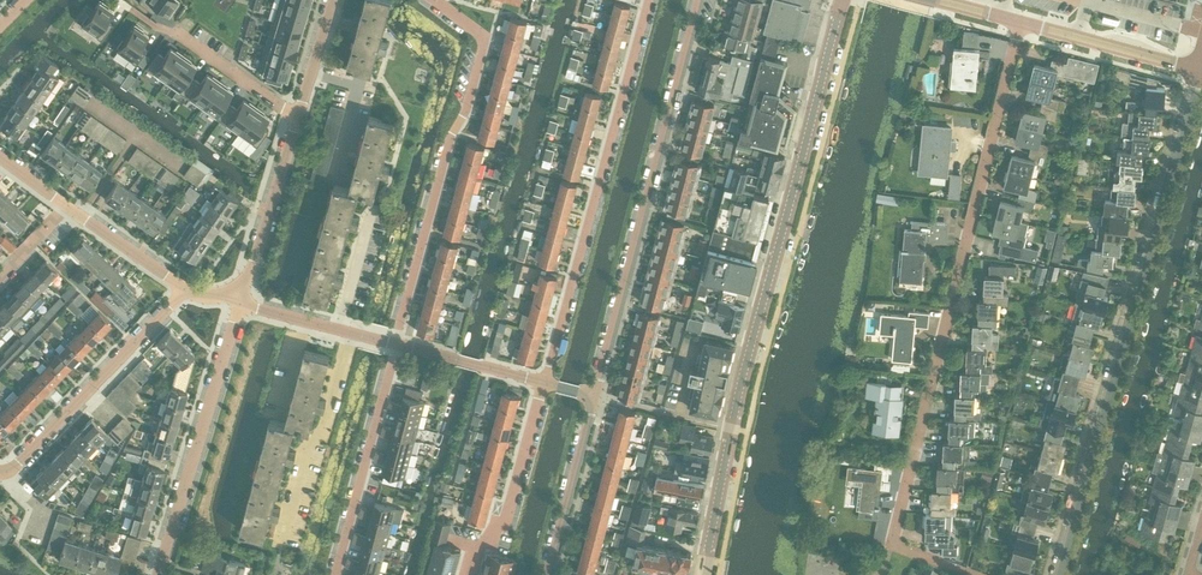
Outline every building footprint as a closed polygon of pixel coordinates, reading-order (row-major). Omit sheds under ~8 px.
[(100,40),(111,24),(105,19),(112,10),(106,6),(107,5),(100,0),(99,0),(88,16),(87,15),(82,22),(83,23),(81,26),(100,40)] [(138,1),(154,13),(158,6),(168,13),(172,7),(173,8),(178,1),(177,0),(139,0),(138,1)] [(276,8),(281,9),(304,16),(308,4),(295,0),(278,0),(276,8)] [(379,45),(387,47),(388,41),(381,39),(391,0),(365,0),(349,58),(347,64),(372,70),(379,45)] [(727,31),(724,30),(721,44),(747,51),(748,50),(749,50),(747,57),(754,58),(757,47),(749,44),(751,37),(753,38),(763,0),(769,2),(769,0),(736,0),(727,31)] [(769,6),(763,31),(767,32),(777,35),(801,41),(802,40),(800,39),(808,11),(809,11),(810,10),(808,9),(810,0),(771,0),(769,6)] [(592,10),(594,4),(585,1),(583,8),(592,10)] [(615,1),(611,15),(626,19),(630,5),(615,1)] [(276,8),(272,20),(278,22),(301,29),(304,16),(281,9),(276,8)] [(591,16),(592,10),(583,8),(581,13),(591,16)] [(623,33),(626,19),(611,15),(607,29),(623,33)] [(523,36),(527,21),(511,16),(506,32),(523,36)] [(272,20),(268,33),(274,34),(297,41),(301,29),(278,22),(272,20)] [(539,40),(543,25),(536,23),(532,38),(539,40)] [(118,47),(116,51),(135,65),(137,62),(143,53),(146,49),(140,44),(146,35),(141,31),(142,30),(135,24),(123,40),(122,39),(117,46),(118,47)] [(574,28),(570,27),(569,32),(573,33),(573,34),(582,36),(583,30),(575,28),(574,28)] [(619,46),(623,33),(607,29),(604,42),(619,46)] [(519,51),(523,36),(506,32),(502,47),(519,51)] [(786,61),(771,58),(777,35),(767,32),(761,56),(760,58),(738,138),(753,143),(753,142),(776,148),(778,142),(786,144),(795,110),(790,105),(791,103),(785,98),(783,99),(779,95),(780,91),(778,90),(786,61)] [(978,46),(979,33),(963,32),(962,45),(978,46)] [(268,33),(265,45),(270,47),(295,54),(297,47),(295,47),(297,41),(274,34),(268,33)] [(580,42),(582,36),(573,34),(571,40),(580,42)] [(537,49),(539,40),(532,38),(529,47),(537,49)] [(616,59),(619,46),(604,42),(600,55),(616,59)] [(265,45),(261,57),(266,59),(289,66),(291,61),(292,61),(295,54),(270,47),(265,45)] [(515,66),(519,51),(502,47),(498,62),(515,66)] [(976,87),(978,58),(979,49),(954,47),(953,58),(950,85),(976,87)] [(166,80),(183,55),(176,50),(175,52),(170,48),(163,57),(157,53),(147,66),(166,80)] [(50,88),(59,75),(53,71),(58,64),(43,53),(34,65),(38,68),(32,76),(50,88)] [(149,57),(143,53),(137,62),(142,66),(149,57)] [(747,84),(753,60),(732,54),(730,62),(707,56),(703,73),(747,84)] [(190,60),(183,55),(166,80),(184,92),(194,79),(188,75),(194,65),(189,62),(190,60)] [(612,73),(616,59),(600,55),(597,69),(612,73)] [(582,65),(583,59),(571,56),(569,62),(582,65)] [(1034,63),(1030,78),(1054,84),(1057,72),(1086,79),(1095,81),(1098,70),(1099,63),(1068,56),(1067,62),(1053,59),(1051,67),(1034,63)] [(261,57),(257,71),(267,74),(265,80),(280,85),(282,78),(285,79),(289,66),(266,59),(261,57)] [(533,71),(535,63),(528,61),(526,69),(533,71)] [(511,81),(515,66),(498,62),(494,77),(511,81)] [(581,72),(583,66),(582,65),(569,62),(566,76),(580,80),(582,75),(576,73),(576,71),(581,72)] [(1116,67),(1112,82),(1127,86),(1128,82),(1147,87),(1146,98),(1142,98),(1141,111),(1156,112),(1157,100),(1163,101),(1164,87),(1157,86),(1157,79),(1116,67)] [(530,81),(533,71),(526,69),(524,79),(530,81)] [(608,87),(612,73),(597,69),(593,83),(608,87)] [(120,85),(126,89),(127,89),(128,87),(130,84),(135,77),(129,73),(126,76),(120,85)] [(744,95),(747,84),(703,73),(698,90),(711,94),(712,93),(718,95),(718,96),(731,99),(733,92),(744,95)] [(200,83),(194,79),(184,92),(202,105),(220,81),(213,76),(212,78),(206,74),(200,83)] [(42,100),(50,88),(32,76),(24,88),(42,100)] [(507,96),(511,81),(494,77),(490,92),(507,96)] [(135,78),(131,85),(136,89),(141,82),(135,78)] [(1054,84),(1030,78),(1026,95),(1042,99),(1040,105),(1058,110),(1058,109),(1063,110),(1066,100),(1060,99),(1051,97),(1054,84)] [(221,118),(230,105),(224,101),(231,91),(226,87),(226,86),(220,81),(202,105),(221,118)] [(88,99),(92,93),(78,83),(74,89),(88,99)] [(523,93),(525,85),(518,83),(516,91),(523,93)] [(33,112),(42,100),(24,88),(16,100),(33,112)] [(84,105),(88,99),(74,89),(70,95),(84,105)] [(598,109),(601,95),(586,91),(582,105),(598,109)] [(503,111),(507,96),(490,92),(486,107),(503,111)] [(574,102),(575,97),(560,93),(558,99),(567,101),(574,102)] [(236,109),(230,105),(221,118),(239,131),(256,107),(249,102),(248,103),(243,99),(236,109)] [(565,107),(567,101),(558,99),(557,105),(565,107)] [(25,124),(33,112),(16,100),(7,112),(25,124)] [(711,117),(714,104),(696,100),(692,112),(711,117)] [(1130,109),(1130,110),(1141,111),(1141,102),(1130,101),(1130,109)] [(344,113),(346,106),(332,102),(330,109),(344,113)] [(63,115),(69,106),(65,103),(59,112),(63,115)] [(594,123),(598,109),(582,105),(578,119),(594,123)] [(1023,108),(1019,125),(1043,130),(1046,117),(1055,120),(1057,114),(1057,115),(1061,112),(1060,111),(1057,110),(1058,110),(1040,105),(1039,112),(1023,108)] [(263,112),(256,107),(239,131),(258,145),(250,155),(257,159),(267,145),(265,143),(269,138),(265,135),(267,131),(261,126),(267,117),(262,113),(263,112)] [(499,126),(503,111),(486,107),(482,122),(499,126)] [(81,127),(91,113),(85,109),(75,123),(81,127)] [(342,120),(344,113),(330,109),(328,116),(342,120)] [(1123,121),(1122,135),(1124,135),(1148,138),(1149,126),(1156,126),(1157,112),(1156,112),(1141,111),(1130,110),(1129,122),(1123,121)] [(25,124),(7,112),(0,122),(0,124),(16,136),(25,124)] [(57,123),(63,115),(59,112),(53,121),(57,123)] [(707,129),(711,117),(692,112),(689,124),(707,129)] [(87,131),(97,118),(91,113),(81,127),(87,131)] [(360,217),(352,215),(359,192),(374,196),(381,170),(389,173),(391,166),(383,164),(394,122),(370,115),(350,188),(335,184),(305,295),(329,301),(335,277),(343,279),(345,273),(337,271),(351,221),(359,223),(360,217)] [(342,120),(328,116),(327,123),(340,127),(342,120)] [(729,122),(738,124),(740,118),(731,116),(729,122)] [(93,136),(103,122),(97,118),(87,131),(93,136)] [(557,127),(559,122),(545,118),(544,123),(548,124),(548,125),(557,127)] [(590,136),(594,123),(578,119),(575,132),(590,136)] [(99,140),(109,126),(103,122),(93,136),(99,140)] [(495,142),(499,126),(482,122),(478,137),(495,142)] [(736,131),(738,124),(729,122),(728,128),(736,131)] [(338,134),(340,127),(327,123),(325,130),(338,134)] [(704,141),(707,129),(689,124),(686,137),(704,141)] [(924,124),(919,172),(932,173),(931,182),(945,183),(945,176),(947,176),(948,161),(949,150),(949,149),(955,149),(956,140),(950,140),(951,127),(924,124)] [(556,134),(557,127),(548,125),(547,131),(556,134)] [(1046,155),(1049,145),(1040,143),(1043,130),(1019,125),(1015,140),(1031,144),(1029,151),(1046,155)] [(105,144),(115,130),(109,126),(99,140),(105,144)] [(46,139),(52,131),(47,128),(42,136),(46,139)] [(111,148),(120,134),(115,130),(105,144),(111,148)] [(336,141),(338,134),(325,130),(323,137),(336,141)] [(587,150),(590,136),(575,132),(571,145),(587,150)] [(117,152),(126,138),(120,134),(111,148),(117,152)] [(1117,147),(1116,160),(1120,161),(1142,163),(1143,151),(1149,152),(1150,138),(1148,138),(1124,135),(1124,137),(1123,148),(1117,147)] [(41,146),(46,139),(42,136),(37,143),(41,146)] [(54,162),(66,144),(53,136),(41,153),(54,162)] [(336,141),(323,137),(321,144),(335,148),(336,141)] [(701,154),(704,141),(686,137),(683,149),(701,154)] [(752,148),(753,143),(738,138),(737,144),(752,148)] [(731,149),(734,141),(726,139),(724,147),(731,149)] [(481,162),(485,146),(468,142),(464,157),(481,162)] [(65,170),(77,153),(66,144),(54,162),(65,170)] [(335,148),(321,144),(319,151),(333,155),(335,148)] [(583,163),(587,150),(571,145),(567,159),(583,163)] [(134,164),(144,151),(138,147),(128,160),(134,164)] [(729,157),(731,149),(724,147),(722,155),(729,157)] [(754,148),(753,153),(764,156),(763,163),(782,168),(784,162),(783,161),(784,156),(754,148)] [(504,161),(506,152),(499,150),(497,159),(504,161)] [(139,168),(149,155),(144,151),(134,164),(139,168)] [(333,155),(319,151),(317,158),(331,162),(333,155)] [(1044,165),(1046,155),(1029,151),(1028,158),(1012,154),(1008,170),(1031,176),(1034,163),(1044,165)] [(77,179),(89,161),(77,153),(65,170),(77,179)] [(552,162),(553,155),(544,153),(542,159),(552,162)] [(145,173),(155,159),(149,155),(139,168),(145,173)] [(477,177),(481,162),(464,157),(460,172),(477,177)] [(329,169),(331,162),(317,158),(315,165),(329,169)] [(151,177),(154,174),(161,163),(155,159),(145,173),(151,177)] [(579,177),(583,163),(567,159),(563,173),(579,177)] [(695,176),(698,164),(680,159),(677,172),(695,176)] [(90,187),(102,170),(89,161),(77,179),(90,187)] [(1114,171),(1113,185),(1118,186),(1134,187),(1135,176),(1142,177),(1143,163),(1142,163),(1120,161),(1119,168),(1118,168),(1114,171)] [(157,181),(167,167),(161,163),(154,174),(151,177),(157,181)] [(201,178),(205,172),(192,163),(188,168),(201,178)] [(748,165),(747,169),(778,178),(780,174),(781,174),(782,168),(763,163),(761,169),(759,168),(755,167),(748,165)] [(327,176),(329,169),(315,165),(313,172),(327,176)] [(731,165),(726,185),(729,186),(730,185),(744,189),(746,179),(751,180),(752,177),(758,179),(756,185),(775,191),(776,188),(777,189),(778,183),(777,183),(778,178),(747,169),(731,165)] [(499,178),(501,168),(495,166),(492,176),(499,178)] [(163,185),(170,176),(173,171),(167,167),(157,181),(163,185)] [(197,184),(201,178),(188,168),(183,174),(197,184)] [(1035,201),(1037,190),(1028,188),(1031,176),(1008,170),(1004,186),(1020,190),(1018,197),(1035,201)] [(169,189),(179,176),(173,171),(170,176),(163,185),(169,189)] [(327,176),(313,172),(311,179),(325,182),(327,176)] [(473,192),(477,177),(460,172),(456,187),(473,192)] [(692,189),(695,176),(677,172),(673,184),(692,189)] [(721,183),(724,175),(717,173),(715,181),(721,183)] [(959,197),(961,175),(952,174),(949,196),(959,197)] [(117,206),(129,189),(116,180),(104,197),(117,206)] [(573,198),(577,184),(562,180),(558,194),(573,198)] [(544,190),(545,184),(536,182),(535,188),(544,190)] [(689,201),(692,189),(673,184),(670,196),(689,201)] [(215,185),(206,196),(211,200),(229,212),(237,200),(228,194),(215,185)] [(717,216),(709,248),(746,258),(752,260),(752,259),(758,238),(761,227),(763,228),(765,218),(764,218),(769,197),(729,186),(726,185),(717,216)] [(718,196),(720,187),(713,185),(711,194),(718,196)] [(1135,201),(1136,188),(1134,187),(1118,186),(1113,185),(1111,187),(1110,199),(1105,198),(1104,210),(1104,211),(1127,213),(1128,200),(1135,201)] [(469,206),(473,192),(456,187),(452,202),(469,206)] [(542,196),(544,190),(535,188),(533,194),(542,196)] [(129,214),(141,197),(129,189),(117,206),(129,214)] [(494,189),(492,197),(498,199),(500,191),(494,189)] [(186,200),(191,193),(186,190),(182,197),(186,200)] [(570,212),(573,198),(558,194),(554,207),(570,212)] [(715,206),(718,196),(711,194),(708,204),(715,206)] [(898,205),(900,197),(877,194),(876,201),(898,205)] [(2,220),(3,219),(6,216),(16,205),(6,195),(0,201),(0,218),(2,220)] [(685,214),(689,201),(670,196),(667,209),(685,214)] [(141,223),(153,205),(141,197),(129,214),(141,223)] [(182,197),(173,209),(178,212),(180,208),(186,200),(182,197)] [(492,197),(490,205),(496,207),(498,199),(492,197)] [(1032,211),(1035,201),(1018,197),(1016,204),(1000,200),(996,216),(1018,221),(1021,208),(1032,211)] [(211,200),(203,212),(221,224),(229,212),(211,200)] [(465,221),(469,206),(452,202),(448,217),(465,221)] [(6,216),(3,219),(14,229),(18,232),(28,221),(25,218),(27,215),(16,205),(6,216)] [(153,231),(165,214),(153,205),(141,223),(153,231)] [(566,225),(570,212),(554,207),(550,221),(566,225)] [(1098,223),(1097,236),(1103,236),(1120,238),(1121,226),(1127,227),(1129,213),(1127,213),(1104,211),(1103,211),(1102,223),(1098,223)] [(203,212),(195,224),(212,236),(221,224),(203,212)] [(170,214),(165,221),(167,223),(169,224),(174,217),(170,214)] [(524,214),(523,220),(531,222),(533,216),(524,214)] [(482,216),(479,226),(485,227),(488,218),(487,218),(482,216)] [(1026,223),(1018,221),(996,216),(993,231),(1003,234),(999,252),(1035,261),(1038,249),(1024,246),(1026,236),(1023,235),(1026,223)] [(461,237),(465,221),(448,217),(444,232),(461,237)] [(680,238),(684,223),(665,218),(661,233),(680,238)] [(898,265),(898,273),(901,274),(901,277),(921,279),(925,239),(944,241),(946,224),(912,220),(911,229),(905,228),(903,250),(900,249),(899,258),(903,258),(902,265),(898,265)] [(164,232),(169,224),(165,221),(160,228),(164,232)] [(562,238),(566,225),(550,221),(547,234),(562,238)] [(186,225),(181,233),(204,248),(212,236),(195,224),(191,229),(186,225)] [(1061,225),(1059,232),(1067,233),(1068,226),(1061,225)] [(479,226),(476,235),(483,237),(485,227),(479,226)] [(181,233),(173,245),(183,252),(180,256),(192,264),(195,260),(195,261),(204,248),(181,233)] [(677,251),(680,238),(661,233),(657,246),(677,251)] [(0,234),(0,243),(10,252),(16,245),(5,235),(3,237),(0,234)] [(559,252),(562,238),(547,234),(543,248),(559,252)] [(529,244),(531,239),(521,236),(520,241),(529,244)] [(1121,238),(1120,238),(1103,236),(1102,250),(1099,249),(1091,249),(1090,260),(1088,260),(1088,259),(1079,258),(1079,265),(1102,270),(1103,264),(1113,265),(1114,252),(1120,252),(1121,238)] [(79,263),(83,259),(94,248),(83,237),(72,248),(68,252),(79,263)] [(454,259),(459,244),(442,239),(438,255),(454,259)] [(524,260),(529,244),(520,241),(518,247),(521,248),(517,258),(524,260)] [(673,265),(677,251),(657,246),(654,260),(673,265)] [(94,269),(104,258),(94,248),(83,259),(94,269)] [(477,258),(479,249),(473,248),(470,256),(477,258)] [(555,266),(559,252),(543,248),(539,262),(555,266)] [(709,248),(697,289),(730,298),(734,299),(738,285),(750,288),(751,289),(758,261),(757,261),(752,260),(746,258),(709,248)] [(1055,250),(1053,259),(1059,261),(1061,251),(1055,250)] [(450,274),(454,259),(438,255),(434,270),(450,274)] [(104,279),(115,268),(104,258),(94,269),(104,279)] [(47,281),(57,271),(46,260),(36,270),(47,281)] [(64,272),(69,268),(60,260),(56,264),(64,272)] [(670,279),(673,265),(654,260),(650,274),(670,279)] [(473,274),(475,265),(468,263),(466,272),(473,274)] [(516,263),(511,280),(517,281),(519,281),(523,264),(516,263)] [(1016,274),(1016,265),(989,264),(988,276),(984,276),(983,292),(984,292),(984,300),(998,300),(998,301),(1007,301),(1007,293),(1003,292),(1004,273),(1016,274)] [(114,289),(125,277),(115,268),(104,279),(114,289)] [(37,292),(47,281),(36,270),(26,281),(37,292)] [(446,289),(450,274),(434,270),(430,285),(446,289)] [(1082,279),(1075,303),(1076,303),(1104,311),(1108,296),(1103,294),(1108,276),(1084,271),(1082,278),(1082,279)] [(78,285),(79,284),(82,281),(73,272),(69,277),(78,285)] [(553,291),(557,276),(541,272),(539,281),(533,280),(532,285),(537,287),(553,291)] [(666,293),(670,279),(650,274),(647,288),(666,293)] [(124,310),(137,297),(131,292),(135,288),(125,277),(114,289),(111,292),(120,301),(118,304),(124,310)] [(31,305),(41,296),(37,292),(26,281),(16,291),(31,305)] [(86,293),(90,289),(82,281),(79,284),(78,285),(86,293)] [(66,299),(76,289),(71,284),(61,295),(66,299)] [(509,284),(507,293),(514,295),(516,286),(509,284)] [(1187,284),(1185,291),(1193,293),(1195,286),(1187,284)] [(442,304),(446,289),(430,285),(426,300),(442,304)] [(467,287),(465,295),(472,297),(474,289),(467,287)] [(549,305),(553,291),(537,287),(533,301),(549,305)] [(662,307),(666,293),(647,288),(643,302),(662,307)] [(21,316),(31,305),(16,291),(6,301),(17,312),(21,316)] [(94,293),(90,297),(98,305),(102,301),(94,293)] [(465,295),(463,303),(469,305),(472,297),(465,295)] [(56,310),(64,302),(59,298),(52,305),(56,310)] [(507,308),(509,300),(502,298),(500,306),(507,308)] [(1003,325),(1004,316),(997,316),(998,301),(998,300),(984,300),(978,299),(977,316),(978,316),(978,324),(992,324),(992,325),(1003,325)] [(438,319),(442,304),(426,300),(422,314),(438,319)] [(719,300),(714,316),(721,318),(719,323),(722,324),(722,325),(727,326),(726,327),(729,327),(738,329),(745,307),(719,300)] [(6,301),(0,308),(0,316),(11,326),(10,326),(11,327),(22,317),(21,316),(17,312),(6,301)] [(67,306),(72,311),(77,306),(72,301),(67,306)] [(102,301),(98,305),(106,313),(115,321),(119,316),(111,308),(102,301)] [(546,319),(549,305),(533,301),(529,315),(546,319)] [(1076,303),(1069,327),(1074,329),(1092,334),(1095,324),(1099,325),(1104,311),(1076,303)] [(46,320),(56,310),(52,305),(42,316),(46,320)] [(82,311),(77,306),(72,311),(78,316),(82,311)] [(504,318),(507,308),(500,306),(497,316),(504,318)] [(457,308),(455,317),(461,318),(463,310),(457,308)] [(928,327),(929,312),(909,310),(908,315),(881,313),(879,331),(894,333),(892,358),(911,360),(914,325),(928,327)] [(101,334),(111,323),(99,311),(88,321),(101,334)] [(654,330),(658,316),(640,311),(636,326),(654,330)] [(1040,311),(1038,317),(1047,320),(1049,314),(1040,311)] [(434,334),(438,319),(422,314),(417,330),(434,334)] [(542,333),(546,319),(529,315),(526,328),(542,333)] [(10,326),(11,326),(0,316),(0,336),(10,326)] [(36,331),(46,320),(42,316),(31,326),(36,331)] [(689,316),(686,329),(701,333),(704,320),(689,316)] [(680,337),(684,321),(677,319),(672,335),(680,337)] [(47,327),(52,332),(57,326),(52,321),(47,327)] [(91,344),(101,334),(88,321),(78,332),(91,344)] [(499,322),(497,330),(504,332),(506,323),(499,322)] [(972,323),(971,338),(973,338),(972,347),(986,348),(998,348),(998,339),(991,339),(992,325),(992,324),(978,324),(972,323)] [(453,324),(448,342),(454,344),(459,326),(453,324)] [(26,341),(36,331),(31,326),(22,336),(26,341)] [(58,337),(60,334),(63,331),(57,326),(52,332),(58,337)] [(651,344),(654,330),(636,326),(633,340),(651,344)] [(538,347),(542,333),(526,328),(522,342),(538,347)] [(46,338),(51,333),(46,329),(42,333),(46,338)] [(170,329),(157,342),(170,354),(183,341),(170,329)] [(1070,354),(1090,359),(1094,345),(1089,343),(1092,334),(1074,329),(1072,338),(1074,339),(1070,354)] [(81,354),(91,344),(78,332),(68,342),(81,354)] [(1198,332),(1193,349),(1201,352),(1201,334),(1198,332)] [(496,335),(493,344),(500,345),(502,337),(496,335)] [(677,345),(680,337),(672,335),(670,344),(677,345)] [(16,351),(26,341),(22,336),(11,347),(16,351)] [(65,346),(59,352),(71,364),(81,354),(68,342),(64,338),(61,342),(65,346)] [(647,358),(651,344),(633,340),(629,353),(647,358)] [(183,341),(170,354),(181,365),(194,361),(193,361),(190,357),(194,353),(183,341)] [(730,358),(733,347),(706,341),(700,368),(691,366),(688,378),(697,380),(691,408),(713,413),(714,411),(717,412),(719,403),(721,403),(723,391),(722,391),(724,380),(725,381),(728,369),(727,369),(729,358),(730,358)] [(27,347),(33,352),(37,347),(32,342),(27,347)] [(534,362),(538,347),(522,342),(520,348),(515,346),(512,356),(534,362)] [(6,361),(16,351),(11,347),(2,357),(6,361)] [(43,353),(37,347),(33,352),(39,357),(43,353)] [(992,372),(992,364),(985,364),(986,348),(972,347),(966,347),(966,363),(967,363),(967,371),(989,372),(992,372)] [(1193,349),(1186,372),(1196,375),(1197,374),(1201,376),(1201,352),(1193,349)] [(297,451),(289,449),(295,426),(310,430),(317,404),(325,406),(327,400),(319,398),(330,356),(306,350),(286,423),(271,419),(241,528),(266,535),(272,511),(280,513),(281,507),(274,505),(287,455),(295,457),(297,451)] [(61,375),(71,364),(59,352),(49,363),(61,375)] [(1061,377),(1078,382),(1081,372),(1086,374),(1090,359),(1070,354),(1063,352),(1059,366),(1063,367),(1061,377)] [(643,372),(647,358),(629,353),(626,367),(643,372)] [(672,365),(674,356),(667,354),(665,363),(672,365)] [(148,376),(153,371),(141,360),(136,365),(148,376)] [(170,385),(170,386),(185,391),(186,390),(194,361),(181,365),(176,370),(171,386),(170,385)] [(7,368),(12,373),(17,368),(11,363),(7,368)] [(51,385),(61,375),(49,363),(39,373),(51,385)] [(670,373),(672,365),(665,363),(663,371),(670,373)] [(143,381),(148,376),(136,365),(131,370),(143,381)] [(429,389),(434,368),(426,366),(421,387),(429,389)] [(640,386),(643,372),(626,367),(622,381),(640,386)] [(22,374),(17,368),(12,373),(18,378),(22,374)] [(989,383),(989,372),(967,371),(960,371),(959,387),(961,387),(960,394),(974,395),(986,396),(987,383),(989,383)] [(1197,374),(1196,375),(1186,372),(1186,373),(1180,371),(1178,380),(1184,381),(1180,395),(1201,401),(1201,376),(1197,374)] [(136,389),(141,384),(128,372),(123,378),(136,389)] [(41,395),(51,385),(39,373),(29,383),(41,395)] [(1056,402),(1076,408),(1080,393),(1075,391),(1078,382),(1061,377),(1058,386),(1060,387),(1056,402)] [(131,394),(136,389),(123,378),(118,383),(131,394)] [(898,432),(902,397),(899,397),(901,384),(868,380),(866,395),(876,396),(874,410),(878,410),(877,418),(873,418),(872,429),(898,432)] [(636,400),(640,386),(622,381),(618,396),(636,400)] [(663,392),(666,384),(659,382),(657,391),(658,391),(663,392)] [(31,406),(41,395),(29,383),(19,394),(31,406)] [(482,383),(477,400),(485,402),(489,385),(482,383)] [(111,400),(121,390),(116,385),(106,396),(111,400)] [(170,386),(165,402),(183,407),(188,391),(186,390),(185,391),(170,386)] [(398,402),(396,407),(421,413),(425,400),(419,399),(421,391),(406,387),(404,394),(401,403),(398,402)] [(115,405),(126,395),(121,390),(111,400),(115,405)] [(515,410),(519,396),(503,391),(499,406),(515,410)] [(21,416),(31,406),(19,394),(9,404),(21,416)] [(955,410),(955,418),(969,419),(975,420),(981,420),(982,411),(973,411),(974,395),(960,394),(955,394),(954,410),(955,410)] [(121,410),(130,399),(126,395),(115,405),(121,410)] [(1200,410),(1201,404),(1201,401),(1180,395),(1175,411),(1185,413),(1184,420),(1201,425),(1201,410),(1200,410)] [(126,416),(136,405),(130,399),(121,410),(126,416)] [(477,400),(475,408),(483,410),(485,402),(477,400)] [(1047,426),(1064,431),(1067,421),(1072,422),(1076,408),(1056,402),(1056,403),(1047,400),(1043,417),(1041,416),(1038,424),(1047,426)] [(165,402),(160,417),(178,422),(183,407),(165,402)] [(21,416),(9,404),(0,413),(0,415),(11,426),(21,416)] [(511,424),(515,410),(499,406),(495,420),(511,424)] [(396,407),(395,412),(399,413),(397,420),(423,427),(423,426),(418,425),(421,413),(396,407)] [(632,426),(635,412),(620,408),(617,422),(632,426)] [(474,414),(471,423),(479,425),(481,416),(474,414)] [(11,426),(0,415),(0,435),(1,437),(11,426)] [(652,432),(656,418),(648,415),(644,429),(652,432)] [(127,432),(133,427),(122,417),(117,422),(127,432)] [(160,417),(156,433),(173,439),(178,422),(160,417)] [(1167,440),(1190,446),(1193,436),(1201,439),(1201,434),(1201,425),(1184,420),(1173,417),(1167,440)] [(97,444),(107,433),(92,418),(85,424),(81,429),(97,444)] [(969,419),(955,418),(949,418),(948,434),(949,434),(949,442),(963,443),(970,443),(970,437),(963,437),(963,435),(968,435),(975,435),(975,420),(969,419)] [(391,427),(390,432),(415,439),(418,428),(422,429),(423,427),(397,420),(395,428),(391,427)] [(508,438),(511,424),(495,420),(491,434),(508,438)] [(122,437),(127,432),(117,422),(112,427),(122,437)] [(628,440),(632,426),(617,422),(613,436),(628,440)] [(679,437),(679,438),(693,441),(691,448),(710,452),(711,450),(712,449),(713,445),(712,444),(713,437),(713,436),(702,434),(702,433),(695,431),(696,425),(683,422),(679,437)] [(1062,457),(1066,442),(1061,440),(1064,431),(1047,426),(1044,436),(1046,436),(1042,451),(1062,457)] [(117,443),(122,437),(112,427),(107,433),(117,443)] [(469,428),(465,441),(473,443),(477,430),(469,428)] [(87,454),(97,444),(81,429),(77,433),(71,439),(87,454)] [(651,438),(652,432),(644,429),(643,436),(651,438)] [(390,432),(388,437),(392,438),(390,446),(416,453),(416,451),(412,450),(415,439),(390,432)] [(1007,432),(1005,439),(1012,441),(1014,436),(1012,433),(1007,432)] [(144,447),(142,454),(166,461),(168,455),(173,439),(156,433),(153,441),(148,440),(146,448),(144,447)] [(504,452),(508,438),(491,434),(488,448),(504,452)] [(625,453),(628,440),(613,436),(609,449),(625,453)] [(667,449),(669,441),(655,438),(653,446),(667,449)] [(77,464),(87,454),(71,439),(66,444),(61,449),(77,464)] [(1171,465),(1191,471),(1196,457),(1187,455),(1190,446),(1167,440),(1163,454),(1158,452),(1155,461),(1171,465)] [(963,443),(949,442),(943,442),(942,457),(943,458),(943,466),(957,466),(964,467),(965,459),(969,459),(970,443),(963,443)] [(416,454),(416,453),(390,446),(387,458),(408,464),(411,453),(416,454)] [(464,447),(461,455),(469,457),(471,449),(464,447)] [(115,457),(118,453),(110,448),(107,453),(115,457)] [(500,466),(504,452),(488,448),(484,462),(500,466)] [(77,475),(82,469),(77,464),(61,449),(57,453),(51,460),(66,475),(71,470),(77,475)] [(621,467),(625,453),(609,449),(606,463),(621,467)] [(636,456),(645,458),(646,452),(638,450),(636,456)] [(1058,471),(1062,457),(1042,451),(1038,465),(1036,465),(1033,475),(1050,480),(1053,470),(1058,471)] [(683,462),(677,460),(675,470),(675,471),(681,472),(705,477),(709,457),(685,452),(683,462)] [(112,463),(115,457),(107,453),(104,458),(112,463)] [(141,462),(138,471),(144,473),(142,479),(159,484),(164,468),(166,461),(142,454),(140,462),(141,462)] [(861,458),(843,455),(843,460),(849,461),(849,464),(860,465),(860,462),(861,458)] [(643,465),(645,458),(636,456),(634,463),(643,465)] [(1002,456),(1000,464),(1007,467),(1010,458),(1002,456)] [(405,477),(408,464),(387,458),(383,471),(405,477)] [(57,485),(66,475),(51,460),(47,464),(41,470),(57,485)] [(460,461),(457,469),(465,471),(467,463),(460,461)] [(1154,485),(1177,491),(1179,482),(1187,485),(1191,471),(1171,465),(1155,461),(1153,470),(1158,472),(1154,485)] [(496,480),(500,466),(484,462),(480,476),(496,480)] [(848,465),(846,478),(863,480),(860,507),(859,507),(858,516),(878,519),(879,509),(874,509),(876,491),(879,491),(879,488),(889,489),(890,481),(888,481),(889,472),(891,472),(892,464),(875,462),(874,468),(848,465)] [(618,480),(621,467),(606,463),(602,476),(618,480)] [(957,466),(943,466),(937,465),(936,482),(937,482),(937,489),(951,490),(959,491),(959,482),(963,482),(964,467),(957,466)] [(673,478),(675,471),(675,470),(662,468),(660,475),(673,478)] [(457,469),(455,477),(463,480),(465,471),(457,469)] [(984,469),(982,475),(991,478),(993,471),(984,469)] [(997,469),(996,469),(992,485),(992,486),(1003,488),(1004,481),(1002,481),(1005,471),(997,469)] [(46,496),(57,485),(41,470),(38,473),(31,481),(46,496)] [(95,474),(91,479),(100,483),(103,478),(95,474)] [(647,474),(645,487),(652,488),(654,475),(647,474)] [(384,475),(382,481),(392,483),(393,477),(384,475)] [(700,507),(705,485),(658,475),(655,489),(680,495),(678,502),(700,507)] [(1048,489),(1050,480),(1033,475),(1030,483),(1025,482),(1021,497),(1028,499),(1048,505),(1052,490),(1048,489)] [(492,494),(496,480),(480,476),(476,490),(492,494)] [(614,494),(618,480),(602,476),(599,490),(614,494)] [(133,483),(130,493),(137,495),(155,500),(159,484),(142,479),(135,477),(135,478),(133,483)] [(638,485),(639,479),(630,477),(628,483),(638,485)] [(91,479),(89,484),(97,489),(100,483),(91,479)] [(443,480),(440,489),(448,491),(450,482),(443,480)] [(636,492),(638,485),(628,483),(626,490),(636,492)] [(1178,516),(1182,502),(1174,500),(1177,491),(1154,485),(1150,501),(1160,503),(1158,510),(1178,516)] [(955,514),(956,506),(950,506),(951,490),(937,489),(932,489),(931,505),(932,505),(931,513),(955,514)] [(103,501),(107,494),(100,490),(96,497),(103,501)] [(489,508),(492,494),(476,490),(472,504),(489,508)] [(611,507),(614,494),(599,490),(595,503),(611,507)] [(123,491),(122,497),(128,498),(127,502),(135,504),(132,511),(150,516),(155,500),(137,495),(130,493),(123,491)] [(444,494),(442,505),(452,507),(455,496),(444,494)] [(1015,519),(1014,522),(1036,528),(1039,518),(1044,520),(1048,505),(1028,499),(1024,514),(1022,513),(1020,520),(1015,519)] [(85,510),(88,504),(80,500),(77,505),(85,510)] [(370,508),(368,513),(393,520),(400,522),(404,509),(396,507),(375,501),(373,509),(370,508)] [(637,502),(631,525),(645,529),(647,521),(651,506),(637,502)] [(607,521),(611,507),(595,503),(592,517),(607,521)] [(630,512),(631,505),(622,503),(620,510),(630,512)] [(485,523),(489,508),(472,504),(468,518),(485,523)] [(82,515),(85,510),(77,505),(74,511),(82,515)] [(697,522),(699,514),(697,512),(662,505),(660,511),(668,513),(665,525),(682,529),(683,521),(695,523),(697,522)] [(107,507),(106,509),(131,517),(127,527),(145,532),(150,516),(132,511),(114,506),(113,509),(107,507)] [(628,519),(630,512),(620,510),(619,516),(628,519)] [(1175,529),(1178,516),(1158,510),(1156,516),(1146,514),(1141,530),(1164,537),(1167,527),(1175,529)] [(10,526),(5,521),(7,519),(0,512),(0,535),(10,526)] [(70,523),(72,517),(58,512),(56,519),(70,523)] [(368,513),(367,518),(371,519),(369,527),(390,532),(393,520),(368,513)] [(955,514),(931,513),(925,513),(925,529),(926,529),(925,537),(928,538),(927,546),(943,547),(942,554),(957,555),(958,547),(954,546),(954,539),(950,538),(950,530),(945,529),(945,515),(955,516),(955,514)] [(603,534),(607,521),(592,517),(588,530),(603,534)] [(67,531),(70,523),(56,519),(54,526),(67,531)] [(449,530),(451,524),(451,523),(436,519),(430,542),(435,543),(427,574),(454,574),(461,550),(455,548),(445,546),(449,530)] [(83,530),(86,522),(79,520),(77,528),(83,530)] [(89,532),(91,524),(86,522),(83,530),(89,532)] [(1010,523),(1009,528),(1012,529),(1011,531),(1018,533),(1014,548),(1034,553),(1038,539),(1033,538),(1036,528),(1014,522),(1013,523),(1010,523)] [(631,525),(627,541),(638,543),(634,563),(632,572),(650,574),(653,574),(653,573),(662,574),(687,574),(689,563),(690,564),(692,561),(693,557),(691,554),(691,553),(667,548),(667,549),(642,544),(645,529),(631,525)] [(65,537),(67,531),(54,526),(52,533),(65,537)] [(363,533),(362,538),(365,539),(386,545),(390,532),(369,527),(367,534),(363,533)] [(111,539),(112,536),(113,530),(107,528),(104,537),(111,539)] [(982,528),(979,537),(987,539),(990,530),(982,528)] [(116,540),(119,532),(113,530),(112,536),(111,539),(116,540)] [(588,530),(585,544),(600,548),(603,534),(588,530)] [(622,539),(623,533),(615,531),(613,537),(622,539)] [(63,544),(65,539),(65,537),(52,533),(49,540),(63,544)] [(128,534),(125,541),(139,545),(141,539),(128,534)] [(620,546),(622,539),(613,537),(611,544),(620,546)] [(362,538),(360,543),(364,544),(362,552),(387,558),(388,557),(383,556),(386,545),(365,539),(362,538)] [(73,563),(79,543),(65,539),(63,544),(61,551),(58,558),(73,563)] [(61,551),(63,544),(49,540),(47,547),(61,551)] [(137,553),(139,545),(125,541),(123,548),(137,553)] [(87,567),(93,547),(79,543),(73,563),(87,567)] [(585,544),(581,557),(596,561),(600,548),(585,544)] [(101,572),(107,552),(93,547),(87,567),(101,572)] [(135,559),(137,553),(123,548),(121,555),(135,559)] [(1034,553),(1014,548),(1010,562),(1007,562),(1005,572),(1016,574),(1023,574),(1025,567),(1030,568),(1034,553)] [(119,562),(121,556),(107,552),(101,572),(111,574),(115,574),(116,570),(119,562)] [(202,570),(209,572),(212,564),(219,566),(216,574),(242,574),(245,564),(208,552),(202,570)] [(356,559),(355,563),(380,570),(383,559),(387,560),(387,558),(362,552),(360,560),(356,559)] [(515,559),(489,552),(483,574),(511,574),(515,559)] [(121,555),(121,556),(119,562),(133,566),(135,559),(121,555)] [(614,566),(616,560),(602,556),(600,562),(606,564),(614,566)] [(596,561),(581,557),(578,571),(592,574),(593,574),(596,561)] [(130,574),(133,566),(119,562),(116,570),(130,574)] [(354,568),(357,569),(356,574),(378,574),(380,570),(355,563),(354,568)] [(612,573),(614,566),(606,564),(604,570),(612,573)]
